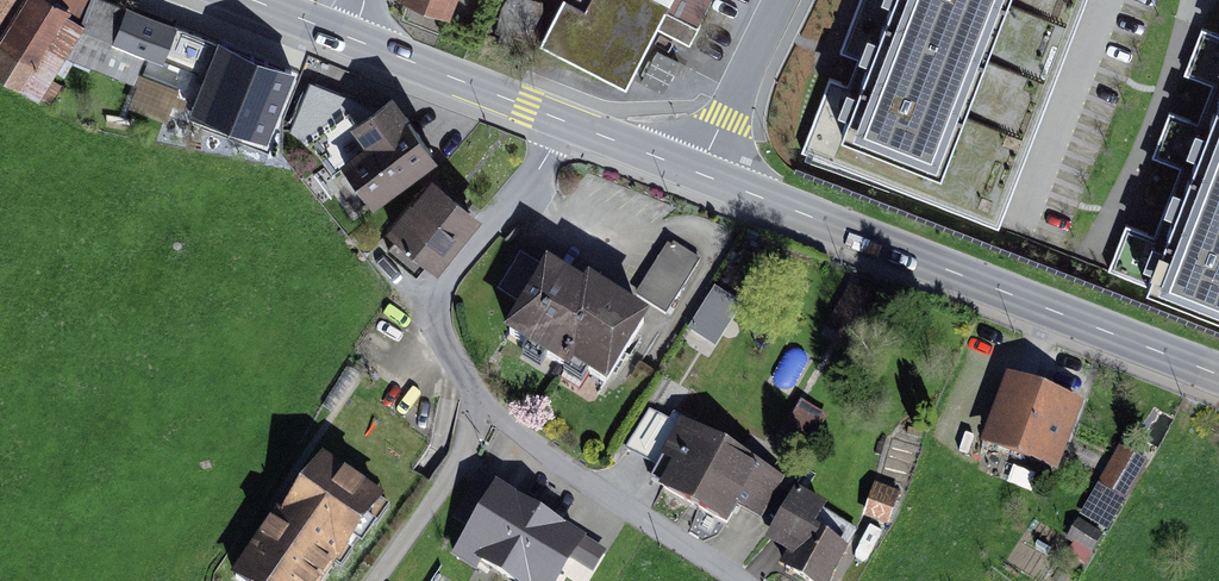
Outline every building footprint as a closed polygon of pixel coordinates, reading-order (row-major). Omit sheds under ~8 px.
[(0,35),(0,77),(40,100),(65,56),(134,83),(144,54),(112,41),(125,6),(110,0),(22,0),(0,35)] [(13,0),(0,0),(0,20),(13,0)] [(450,17),(457,0),(405,0),(450,17)] [(533,0),(504,0),(499,8),(493,32),(500,34),(498,41),(511,44),(513,37),(536,43),(543,18),(540,2),(533,0)] [(670,1),(667,0),(588,0),(585,7),(570,0),(560,0),(539,42),(626,85),(655,26),(690,44),(712,0),(671,0),(670,1)] [(803,151),(998,226),(1086,0),(861,0),(841,51),(858,58),(848,85),(831,79),(803,151)] [(178,24),(126,4),(125,6),(112,41),(144,54),(163,61),(178,24)] [(1106,270),(1218,314),(1218,37),(1202,30),(1194,51),(1186,72),(1214,83),(1198,124),(1169,113),(1162,132),(1152,157),(1180,168),(1154,234),(1124,223),(1106,270)] [(297,69),(218,40),(190,112),(268,142),(297,69)] [(681,63),(658,51),(642,82),(665,94),(681,63)] [(311,82),(290,132),(314,149),(333,175),(331,175),(356,209),(368,201),(373,209),(439,161),(394,94),(377,106),(311,82)] [(432,175),(386,231),(396,239),(386,251),(417,276),(426,264),(438,274),(485,217),(432,175)] [(700,261),(669,242),(635,297),(666,316),(700,261)] [(584,290),(520,250),(497,287),(524,304),(503,338),(569,379),(574,371),(607,392),(650,323),(587,284),(584,290)] [(743,306),(714,288),(688,331),(717,349),(743,306)] [(1083,407),(1006,380),(981,449),(1057,477),(1083,407)] [(829,418),(800,402),(780,439),(809,455),(829,418)] [(669,420),(649,409),(626,450),(669,474),(660,491),(727,528),(738,509),(763,523),(786,481),(684,425),(686,422),(672,414),(669,420)] [(1148,466),(1119,449),(1079,516),(1107,533),(1148,466)] [(323,458),(281,517),(277,514),(231,580),(328,580),(337,567),(340,569),(387,502),(323,458)] [(480,474),(452,518),(470,529),(452,558),(488,580),(563,580),(574,562),(593,573),(607,552),(480,474)] [(900,493),(874,484),(862,519),(889,528),(900,493)] [(780,570),(799,580),(832,580),(849,551),(847,550),(858,531),(826,512),(828,509),(796,490),(764,545),(787,558),(780,570)] [(1104,534),(1079,520),(1067,539),(1092,554),(1104,534)]
